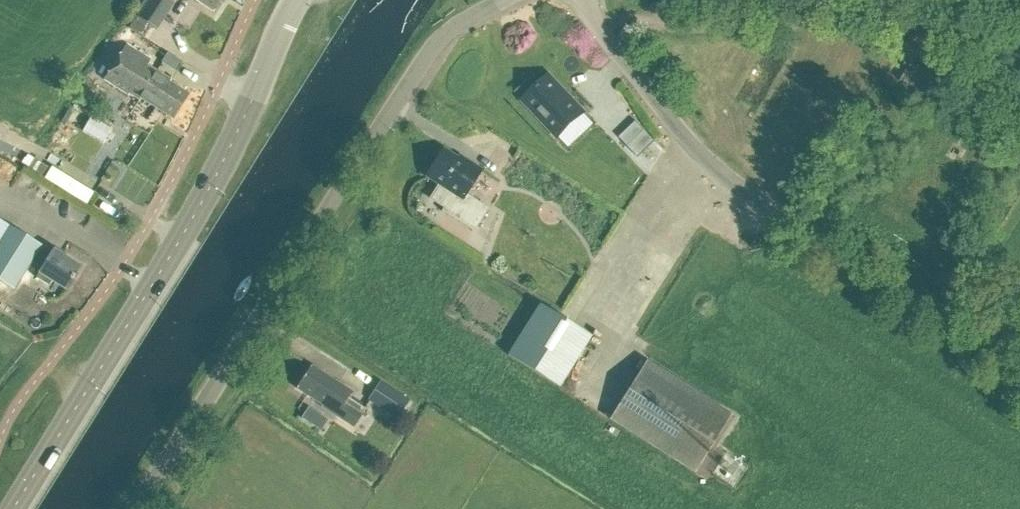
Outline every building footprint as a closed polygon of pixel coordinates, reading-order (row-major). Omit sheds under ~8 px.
[(156,30),(172,3),(167,0),(150,0),(138,20),(156,30)] [(225,0),(196,0),(214,12),(220,3),(222,4),(225,0)] [(188,95),(169,83),(171,80),(148,65),(150,61),(126,45),(104,80),(138,103),(141,99),(172,119),(188,95)] [(935,102),(947,82),(914,62),(902,82),(935,102)] [(549,76),(523,101),(558,137),(561,134),(584,113),(549,76)] [(636,121),(619,138),(638,158),(655,142),(636,121)] [(465,192),(481,168),(464,157),(462,160),(443,147),(425,174),(439,183),(430,197),(444,206),(441,211),(474,232),(489,208),(465,192)] [(35,159),(30,167),(46,177),(51,168),(35,159)] [(10,227),(0,243),(0,281),(13,290),(31,262),(42,269),(39,273),(36,278),(48,286),(51,281),(66,290),(79,267),(53,251),(51,254),(40,247),(41,246),(10,227)] [(99,283),(105,270),(94,265),(88,278),(99,283)] [(562,387),(592,335),(539,304),(508,355),(562,387)] [(696,473),(732,414),(647,361),(610,420),(696,473)] [(354,425),(365,407),(348,396),(352,390),(311,365),(297,387),(323,404),(323,405),(354,425)] [(395,392),(383,410),(398,419),(409,402),(395,392)]
